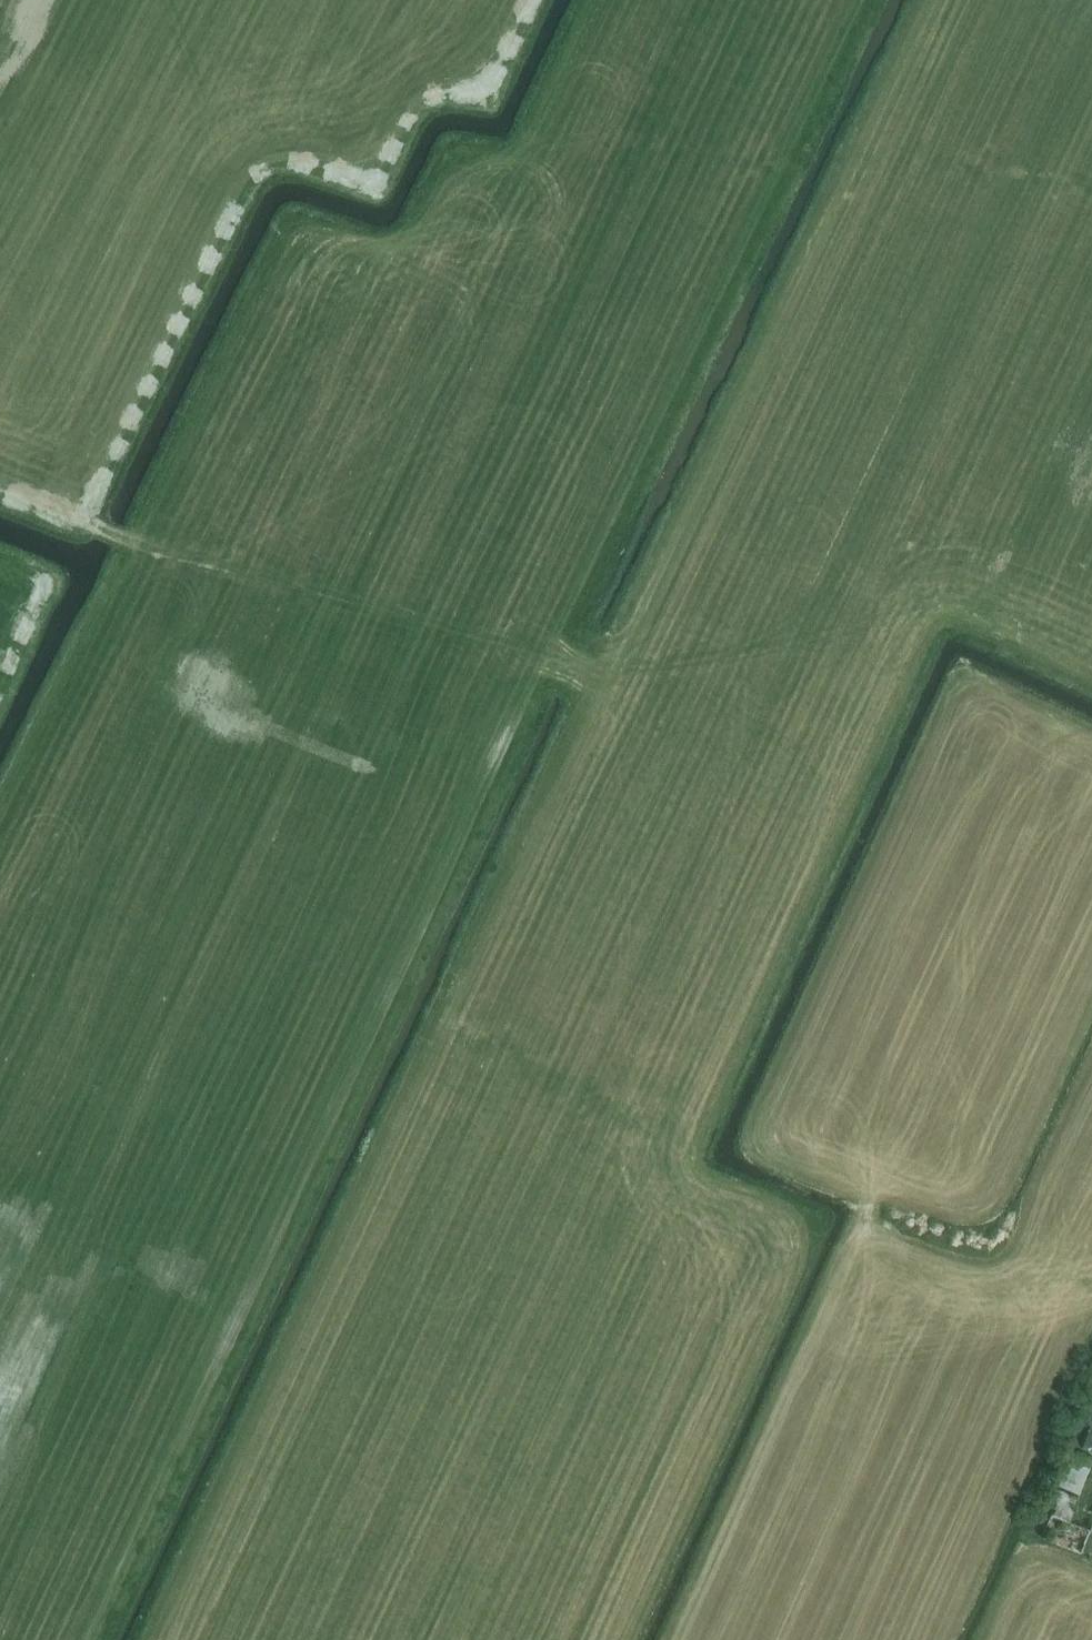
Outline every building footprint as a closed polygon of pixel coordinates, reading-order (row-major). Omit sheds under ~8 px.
[(1086,1545),(1091,1524),(1091,1519),(1056,1509),(1048,1535),(1086,1545)]
